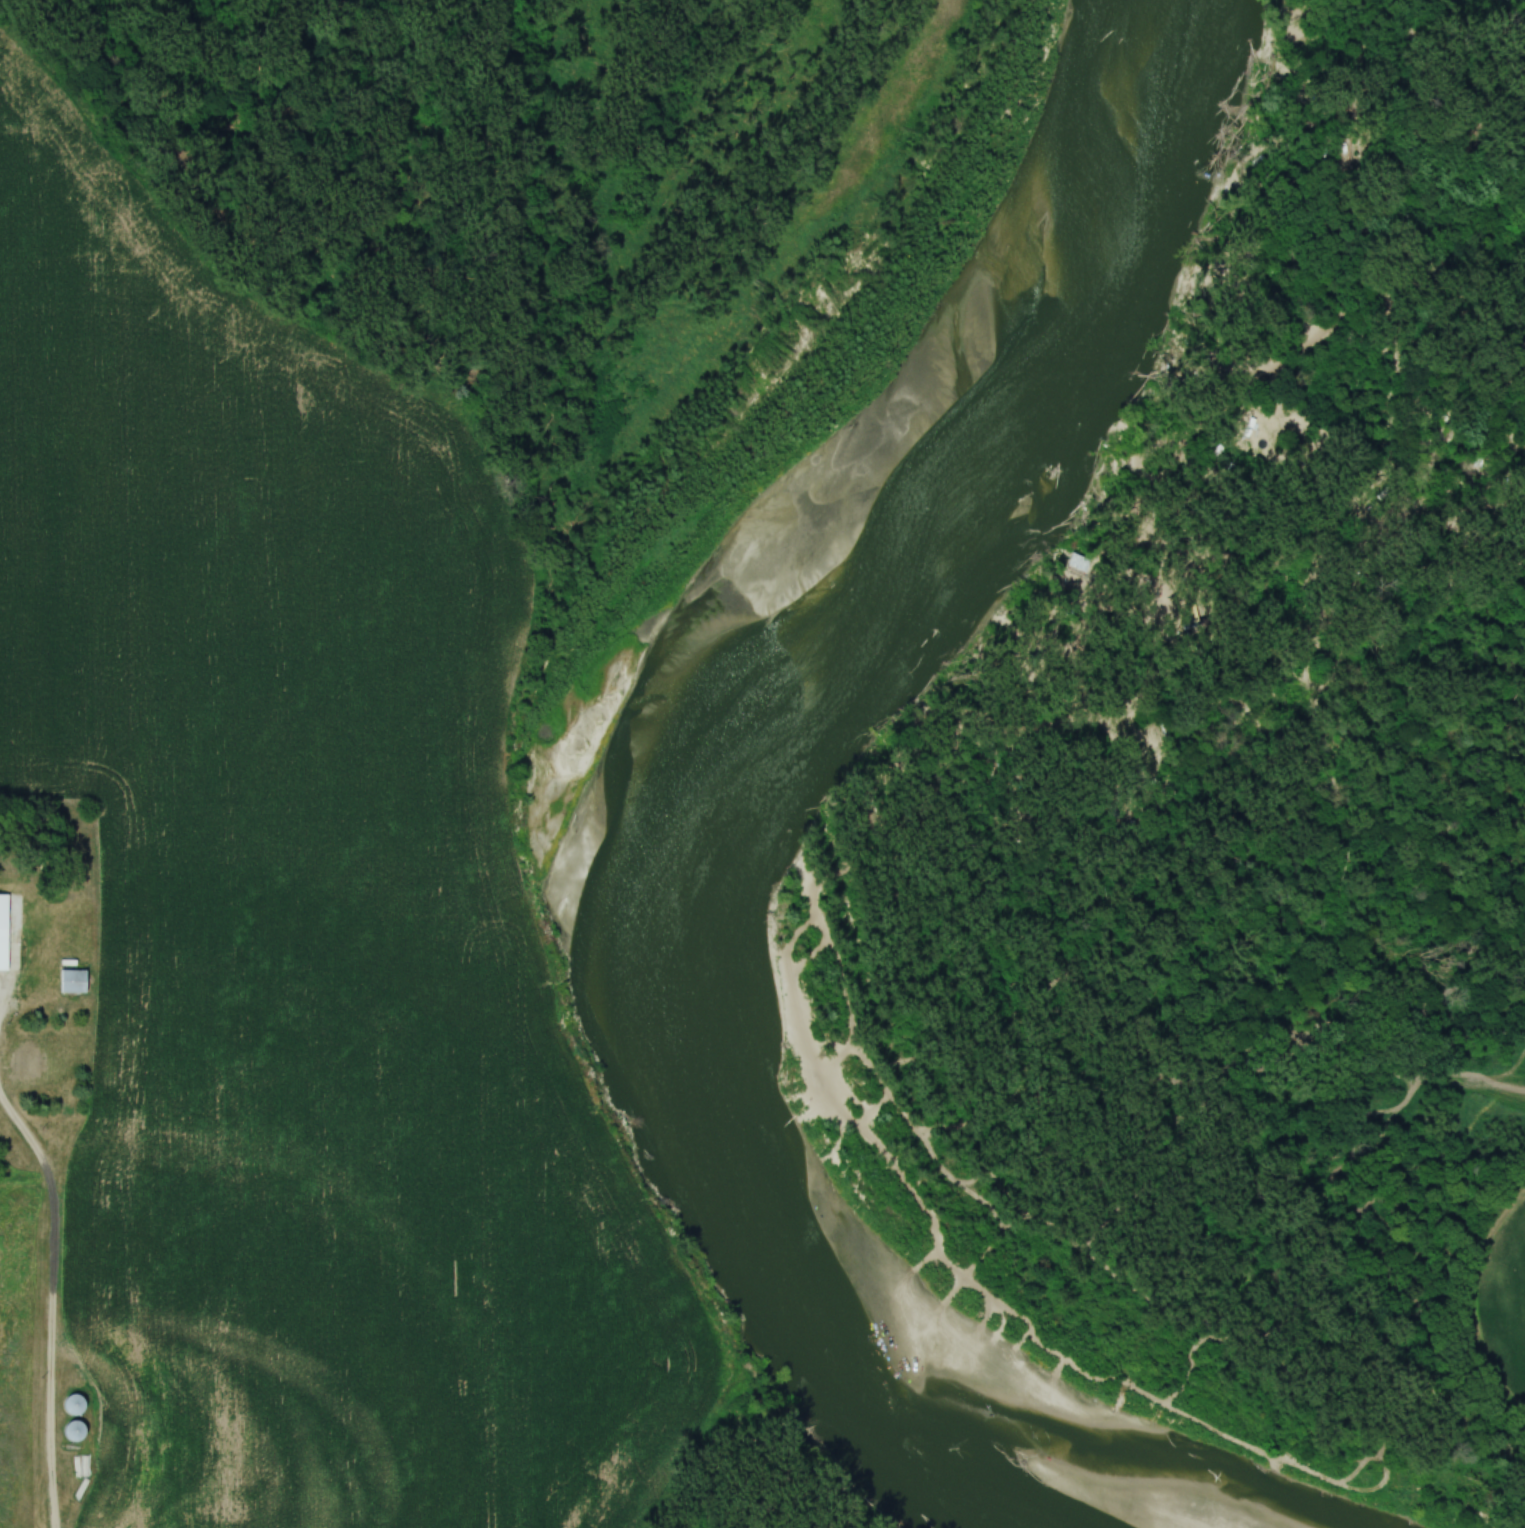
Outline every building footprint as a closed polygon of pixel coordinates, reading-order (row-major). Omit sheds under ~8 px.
[(13,926),(0,926),(0,968),(13,968),(13,926)] [(61,992),(86,992),(86,967),(61,967),(61,992)] [(87,1412),(87,1393),(71,1393),(71,1412),(87,1412)] [(67,1433),(80,1441),(89,1427),(76,1419),(67,1433)]
